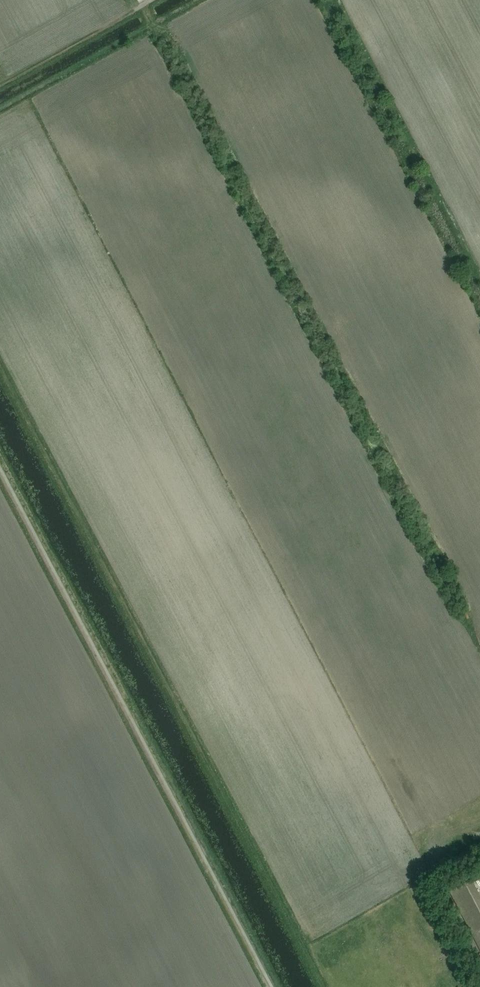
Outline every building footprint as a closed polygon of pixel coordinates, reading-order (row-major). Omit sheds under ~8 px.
[(472,879),(449,891),(479,951),(479,895),(472,879)]
